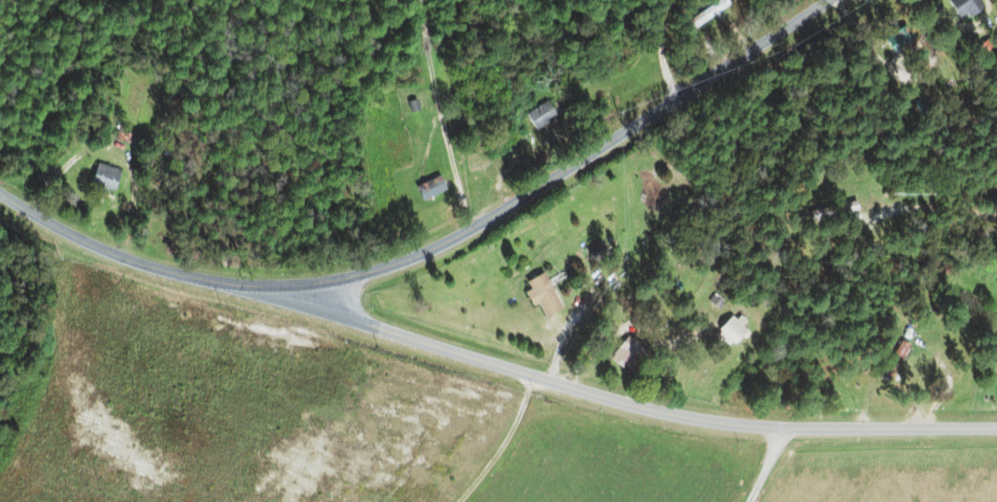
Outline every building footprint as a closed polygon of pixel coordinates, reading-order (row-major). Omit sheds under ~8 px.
[(961,19),(978,12),(974,0),(953,0),(961,19)] [(893,55),(913,42),(903,26),(883,39),(893,55)] [(534,131),(555,119),(545,101),(524,113),(534,131)] [(88,185),(112,193),(118,171),(94,164),(88,185)] [(415,187),(422,200),(444,190),(438,176),(415,187)] [(840,215),(856,212),(855,202),(838,205),(840,215)] [(523,283),(543,320),(560,310),(539,274),(523,283)] [(730,348),(748,330),(733,315),(715,333),(730,348)] [(908,346),(900,341),(880,377),(888,382),(908,346)] [(617,366),(630,362),(625,348),(612,353),(617,366)]
